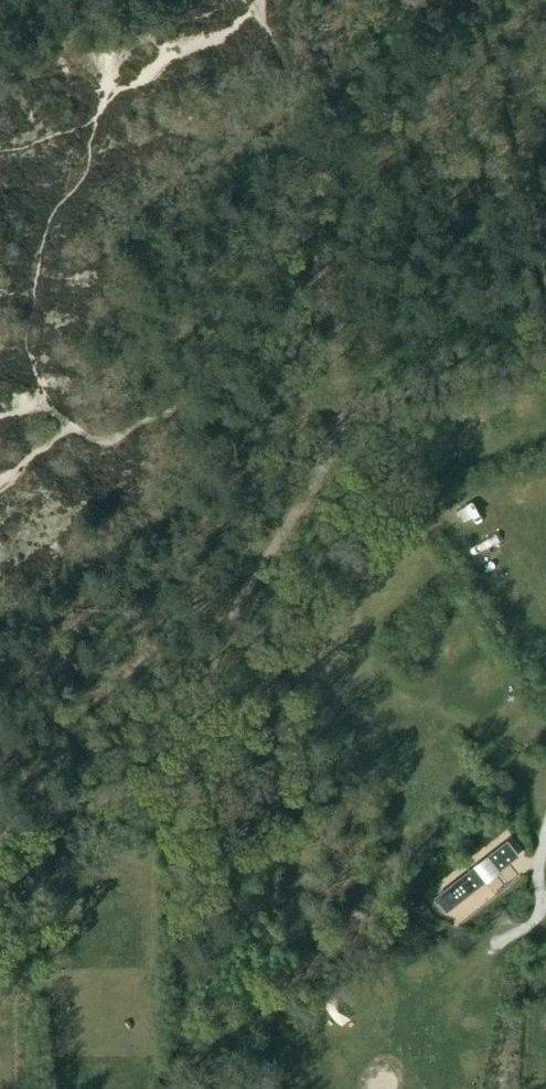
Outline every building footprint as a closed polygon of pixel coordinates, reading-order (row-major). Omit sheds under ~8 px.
[(503,844),(435,898),(446,912),(515,858),(503,844)]
